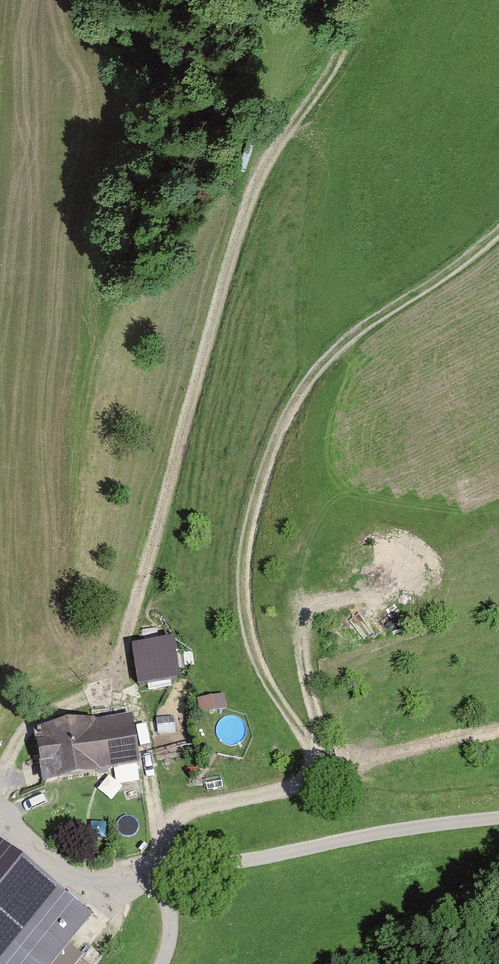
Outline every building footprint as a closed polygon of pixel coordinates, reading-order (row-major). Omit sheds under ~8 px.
[(130,647),(135,685),(173,679),(168,641),(130,647)] [(127,718),(93,724),(84,725),(91,771),(133,764),(127,718)] [(33,733),(37,768),(39,779),(91,771),(84,725),(33,733)] [(82,952),(67,940),(89,913),(0,842),(0,963),(73,963),(82,952)]
